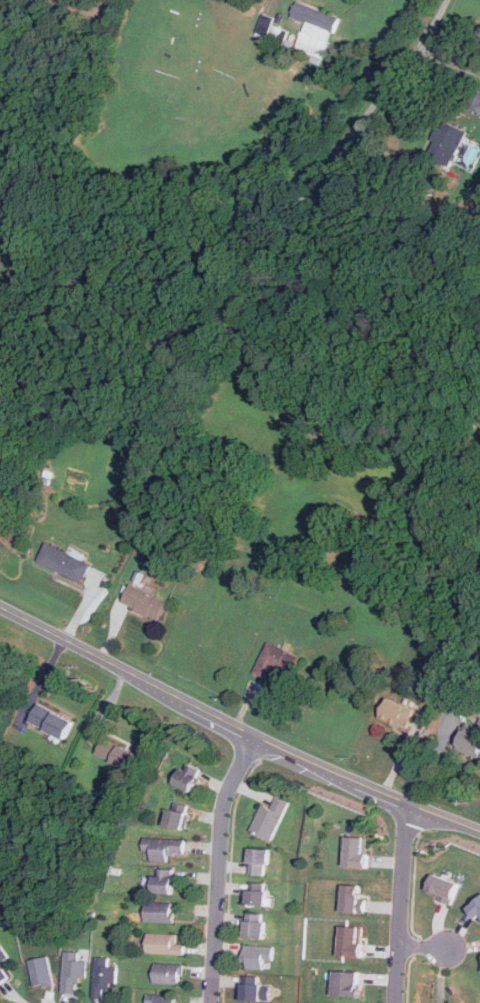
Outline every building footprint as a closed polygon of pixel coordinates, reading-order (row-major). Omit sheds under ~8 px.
[(335,32),(341,16),(295,2),(290,18),(335,32)] [(275,16),(263,14),(258,36),(269,39),(275,16)] [(475,91),(467,106),(479,112),(479,94),(475,91)] [(425,155),(446,166),(464,131),(443,120),(425,155)] [(39,562),(84,581),(92,562),(47,543),(39,562)] [(169,600),(131,584),(123,604),(161,620),(169,600)] [(291,677),(300,656),(268,642),(254,672),(269,679),(274,669),(291,677)] [(406,730),(415,710),(387,697),(378,717),(406,730)] [(31,723),(70,740),(79,720),(40,703),(31,723)] [(479,754),(479,722),(478,727),(466,722),(455,747),(479,757),(479,754)] [(135,771),(144,755),(107,737),(99,753),(135,771)] [(200,768),(180,762),(172,785),(192,791),(200,768)] [(252,833),(273,841),(287,802),(276,798),(272,809),(262,805),(252,833)] [(167,807),(164,826),(185,830),(188,811),(167,807)] [(369,867),(369,837),(345,837),(345,867),(369,867)] [(145,860),(171,860),(171,853),(185,853),(185,839),(146,838),(145,860)] [(247,875),(268,876),(269,850),(248,849),(247,875)] [(172,894),(172,869),(158,869),(158,877),(151,877),(151,894),(172,894)] [(425,890),(451,902),(459,885),(433,873),(425,890)] [(266,906),(266,883),(246,883),(245,906),(266,906)] [(365,896),(359,896),(359,885),(342,885),(342,912),(365,912),(365,896)] [(468,908),(479,920),(479,896),(468,908)] [(173,922),(173,902),(145,902),(145,922),(173,922)] [(244,938),(265,938),(265,914),(244,914),(244,938)] [(362,956),(362,926),(339,926),(339,956),(362,956)] [(145,953),(184,954),(185,944),(176,944),(176,934),(146,933),(145,953)] [(8,977),(2,967),(7,964),(5,960),(9,957),(0,943),(0,982),(8,977)] [(274,946),(243,946),(243,968),(265,968),(265,960),(274,960),(274,946)] [(63,991),(78,991),(78,977),(87,977),(88,959),(80,959),(80,951),(65,951),(63,991)] [(54,984),(49,956),(29,960),(34,988),(54,984)] [(117,964),(110,964),(110,956),(94,956),(94,996),(105,996),(105,985),(117,985),(117,964)] [(153,983),(182,983),(182,964),(153,964),(153,983)] [(360,972),(333,971),(333,996),(360,996),(360,972)] [(260,1001),(260,976),(240,976),(240,1001),(260,1001)] [(175,995),(146,995),(146,1002),(175,1002),(175,995)]
